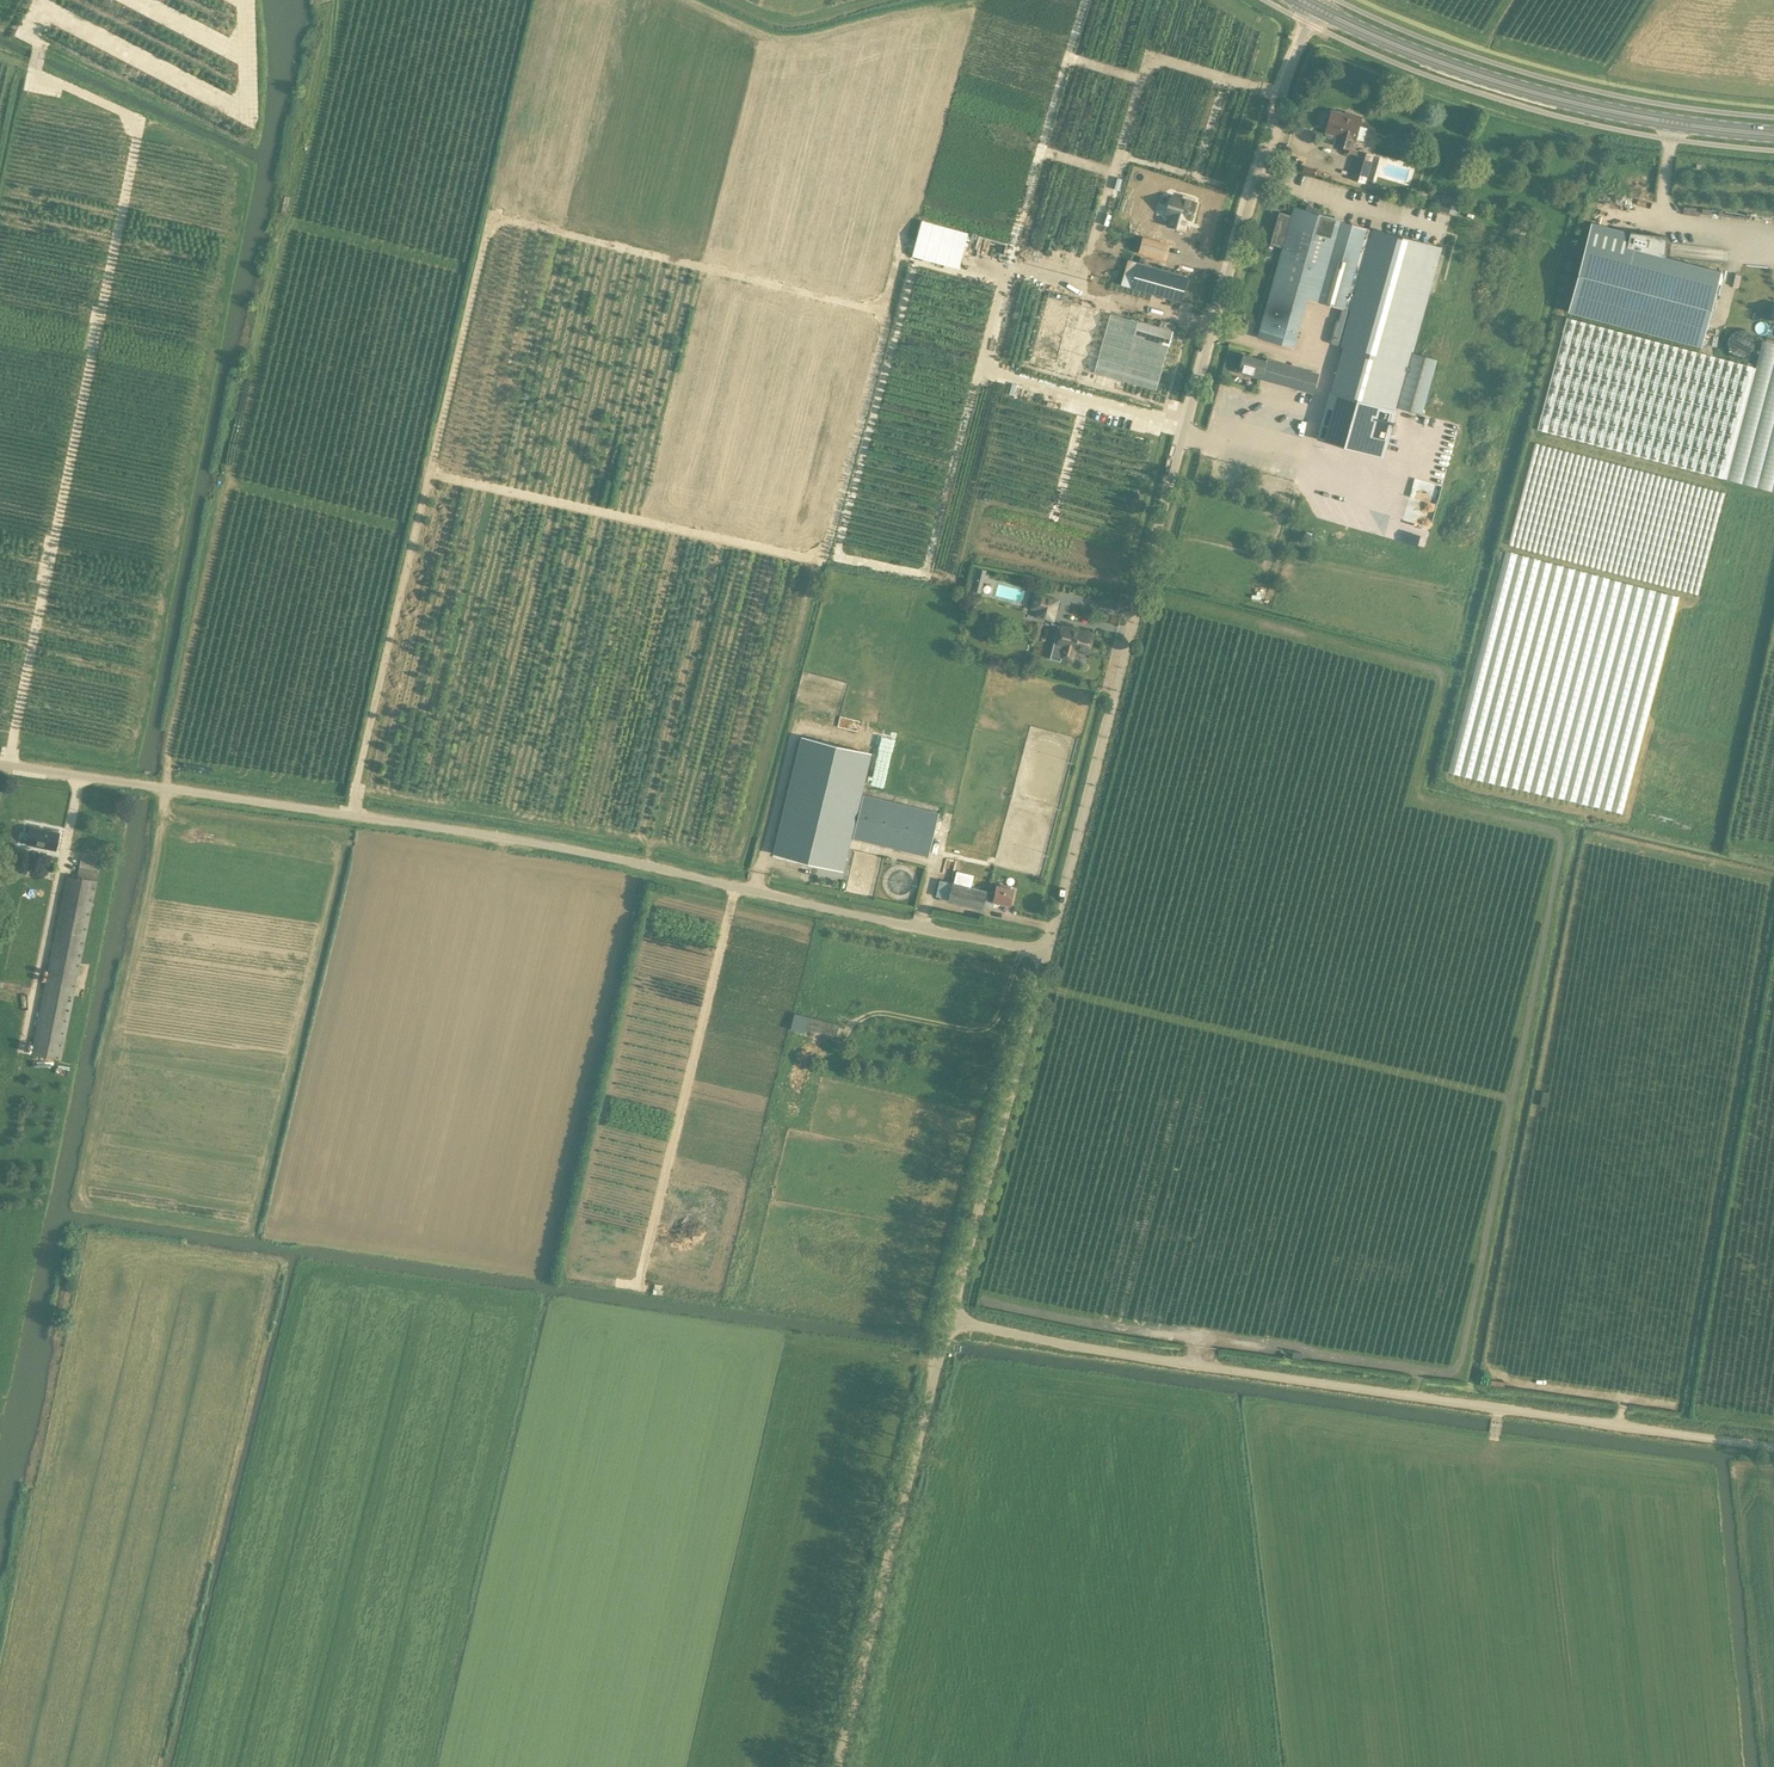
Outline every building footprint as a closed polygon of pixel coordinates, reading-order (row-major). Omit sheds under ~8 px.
[(1359,126),(1362,117),(1351,115),(1351,117),(1331,111),(1325,130),(1338,134),(1335,144),(1352,149),(1354,140),(1355,140),(1355,139),(1364,141),(1367,128),(1359,126)] [(1358,150),(1349,179),(1372,185),(1380,157),(1374,155),(1358,150)] [(1168,226),(1184,231),(1188,220),(1196,223),(1202,203),(1168,192),(1161,214),(1171,217),(1168,226)] [(1454,198),(1443,195),(1439,207),(1451,210),(1454,198)] [(1343,346),(1331,392),(1396,410),(1441,249),(1373,230),(1373,231),(1341,222),(1341,221),(1294,208),(1258,337),(1293,347),(1307,298),(1344,308),(1334,344),(1343,346)] [(1566,310),(1700,344),(1719,268),(1663,253),(1666,234),(1629,228),(1628,230),(1591,221),(1566,310)] [(1154,262),(1158,247),(1135,240),(1130,254),(1154,262)] [(1181,302),(1188,277),(1137,262),(1128,259),(1121,284),(1130,287),(1130,288),(1181,302)] [(1172,331),(1138,321),(1110,313),(1093,372),(1156,390),(1168,346),(1172,331)] [(1739,327),(1729,343),(1741,351),(1752,335),(1739,327)] [(1752,366),(1722,478),(1694,581),(1760,599),(1773,546),(1773,343),(1763,340),(1759,339),(1752,366)] [(1422,414),(1437,360),(1413,353),(1397,407),(1422,414)] [(1267,361),(1243,354),(1238,373),(1314,394),(1319,373),(1267,358),(1267,361)] [(1400,461),(1411,464),(1414,450),(1403,448),(1400,461)] [(1404,542),(1417,546),(1420,538),(1406,534),(1404,542)] [(974,567),(971,590),(983,592),(986,568),(974,567)] [(1262,602),(1268,586),(1255,581),(1249,598),(1262,602)] [(1034,592),(1029,609),(1037,611),(1035,618),(1054,622),(1060,599),(1034,592)] [(1075,650),(1088,653),(1093,633),(1062,625),(1057,646),(1062,647),(1060,658),(1072,661),(1075,650)] [(979,693),(979,682),(966,682),(966,692),(979,693)] [(870,750),(798,733),(770,850),(840,867),(870,750)] [(870,786),(887,789),(893,756),(875,753),(870,786)] [(864,795),(853,839),(928,857),(939,813),(864,795)] [(58,833),(29,827),(26,844),(55,850),(58,833)] [(66,875),(30,1054),(60,1060),(97,881),(101,858),(81,854),(77,877),(66,875)] [(987,890),(972,887),(974,876),(957,871),(954,883),(952,882),(952,883),(939,880),(936,897),(948,899),(947,901),(983,910),(987,890)] [(1010,905),(1013,889),(997,886),(995,894),(987,892),(985,899),(1010,905)] [(808,1017),(805,1029),(836,1037),(839,1024),(808,1017)] [(1542,1091),(1540,1104),(1547,1105),(1549,1092),(1542,1091)]
